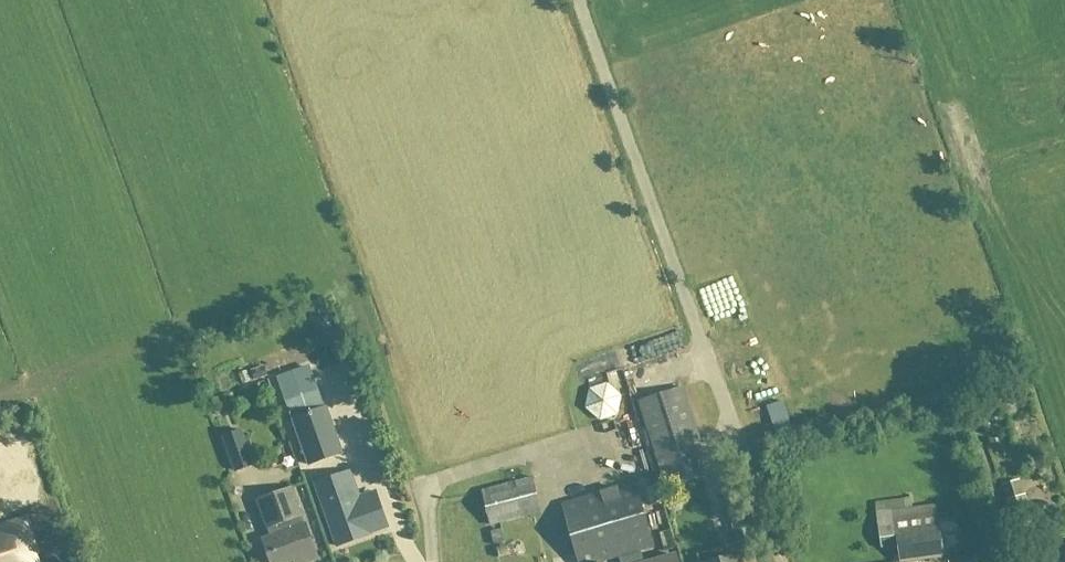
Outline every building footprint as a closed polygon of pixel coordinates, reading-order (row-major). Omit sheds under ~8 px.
[(745,323),(756,320),(751,303),(721,311),(731,350),(751,345),(745,323)] [(262,346),(268,362),(305,347),(299,332),(262,346)] [(253,380),(265,377),(262,368),(250,372),(253,380)] [(324,409),(323,409),(309,369),(276,381),(307,467),(340,454),(324,409)] [(1006,386),(1010,399),(1022,395),(1018,383),(1006,386)] [(780,412),(795,409),(791,384),(776,386),(780,412)] [(585,392),(582,410),(597,423),(615,417),(620,399),(603,385),(585,392)] [(696,441),(680,391),(637,404),(664,491),(698,480),(687,444),(696,441)] [(238,431),(220,438),(232,473),(251,466),(238,431)] [(373,494),(357,500),(348,475),(313,487),(336,550),(368,539),(367,537),(386,530),(373,494)] [(529,481),(478,494),(487,527),(537,514),(529,481)] [(1024,497),(1022,497),(1018,482),(998,487),(1003,502),(1005,502),(1012,531),(1031,526),(1024,497)] [(559,506),(576,561),(607,561),(617,559),(617,561),(641,561),(638,553),(651,549),(632,484),(559,506)] [(255,501),(265,531),(267,531),(270,539),(260,542),(267,561),(290,561),(313,554),(304,527),(295,530),(292,522),(300,519),(290,489),(255,501)] [(936,527),(934,509),(873,516),(877,550),(894,548),(896,561),(912,561),(940,559),(939,551),(956,548),(952,524),(936,527)] [(742,514),(729,518),(737,544),(751,540),(742,514)] [(0,527),(0,561),(33,561),(31,557),(35,556),(23,519),(0,527)] [(1055,549),(1059,561),(1064,561),(1064,546),(1055,549)] [(697,561),(740,561),(739,556),(722,561),(719,550),(695,557),(697,561)]
